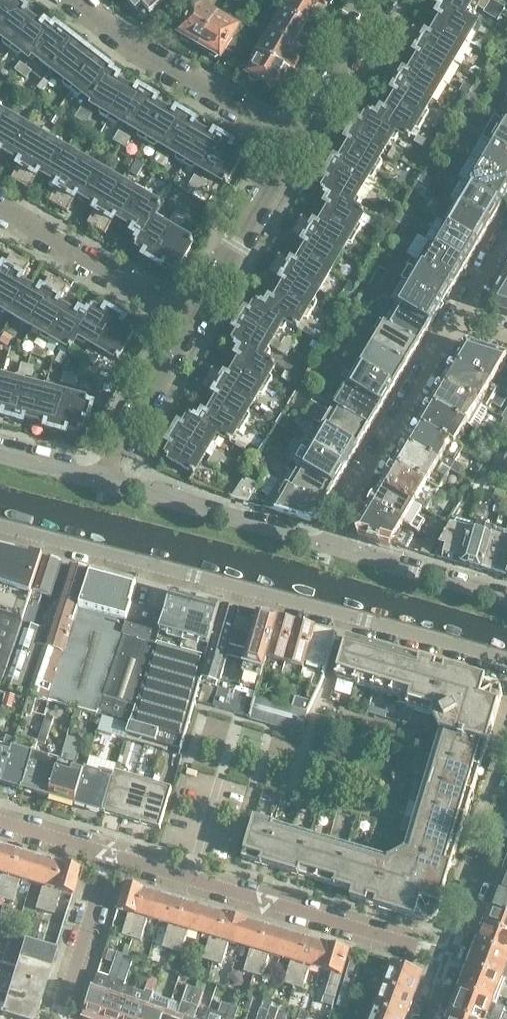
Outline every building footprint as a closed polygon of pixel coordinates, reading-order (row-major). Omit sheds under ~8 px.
[(16,0),(9,0),(9,1),(7,0),(0,0),(0,29),(20,4),(16,0)] [(147,20),(170,0),(129,0),(147,20)] [(180,29),(182,30),(180,34),(182,35),(182,39),(188,43),(192,41),(201,46),(220,13),(197,0),(180,29)] [(252,7),(259,12),(266,1),(265,0),(256,0),(252,7)] [(282,11),(315,30),(316,28),(319,29),(323,22),(322,19),(326,10),(328,11),(310,0),(288,0),(282,11)] [(328,11),(334,0),(310,0),(328,11)] [(435,3),(437,5),(442,7),(443,6),(466,18),(471,10),(474,13),(476,11),(497,22),(501,14),(477,0),(436,0),(435,3)] [(501,14),(505,7),(493,0),(477,0),(501,14)] [(28,10),(20,4),(0,30),(0,39),(13,49),(34,21),(25,14),(28,10)] [(443,17),(437,27),(469,46),(474,38),(473,36),(477,29),(486,35),(489,31),(474,22),(466,18),(443,6),(442,7),(439,14),(443,17)] [(282,11),(269,31),(303,51),(304,49),(308,49),(311,43),(310,39),(315,30),(282,11)] [(220,13),(201,46),(210,51),(209,55),(216,59),(219,57),(222,58),(223,55),(225,56),(243,27),(220,13)] [(54,30),(47,24),(43,28),(34,21),(13,49),(30,62),(54,30)] [(50,71),(74,41),(57,27),(54,30),(55,31),(52,35),(34,58),(39,63),(50,71)] [(414,27),(409,36),(456,64),(462,55),(464,55),(469,46),(437,27),(431,37),(414,27)] [(295,69),(299,63),(298,60),(303,51),(269,31),(257,52),(292,72),(291,71),(292,69),(295,69)] [(456,64),(409,36),(403,45),(420,55),(414,65),(445,83),(456,64)] [(504,55),(506,49),(506,41),(502,38),(495,49),(504,55)] [(71,88),(96,57),(74,41),(50,71),(60,79),(71,88)] [(242,46),(235,42),(226,56),(233,61),(242,46)] [(277,88),(282,89),(292,72),(257,52),(255,55),(258,56),(255,60),(256,61),(249,75),(250,76),(250,79),(257,83),(260,82),(276,91),(277,88)] [(96,57),(71,88),(92,104),(111,73),(112,72),(113,70),(96,57)] [(16,70),(21,74),(27,66),(22,62),(16,70)] [(391,65),(386,74),(433,103),(445,83),(414,65),(409,75),(402,71),(391,65)] [(470,67),(468,71),(477,76),(481,70),(474,65),(470,67)] [(27,78),(33,71),(27,66),(21,74),(27,78)] [(492,76),(483,71),(478,78),(487,83),(492,76)] [(111,73),(92,104),(90,106),(110,118),(128,88),(118,82),(120,77),(112,72),(111,73)] [(433,103),(386,74),(381,83),(398,93),(392,103),(423,121),(433,103)] [(50,82),(45,78),(37,88),(42,92),(50,82)] [(461,91),(467,95),(472,89),(465,85),(461,91)] [(128,88),(110,118),(129,129),(150,95),(141,89),(138,94),(128,88)] [(481,108),(486,101),(470,92),(466,99),(481,108)] [(166,110),(156,104),(158,100),(150,95),(129,129),(148,141),(166,110)] [(3,150),(13,156),(31,126),(19,119),(25,108),(17,103),(11,115),(0,134),(0,155),(3,150)] [(382,110),(378,117),(377,119),(396,131),(399,133),(409,139),(414,130),(418,130),(424,121),(423,121),(392,103),(386,113),(382,110)] [(11,115),(0,108),(0,134),(11,115)] [(87,112),(81,108),(76,118),(81,121),(87,112)] [(187,117),(178,111),(176,116),(166,110),(148,141),(167,152),(187,117)] [(93,115),(87,112),(81,121),(87,125),(93,115)] [(385,150),(396,131),(377,119),(378,117),(370,112),(368,114),(362,124),(358,122),(352,131),(385,150)] [(460,113),(456,121),(466,127),(471,119),(460,113)] [(55,125),(60,119),(53,115),(49,121),(55,125)] [(203,133),(193,127),(196,122),(187,117),(167,152),(186,163),(203,133)] [(68,122),(61,118),(56,126),(63,131),(68,122)] [(42,133),(31,126),(13,156),(23,161),(13,179),(21,184),(49,137),(55,125),(49,121),(42,133)] [(492,144),(493,145),(506,153),(506,123),(505,122),(501,129),(493,125),(485,139),(492,144)] [(125,134),(120,131),(114,140),(120,144),(125,134)] [(347,140),(352,143),(346,153),(377,171),(382,163),(379,159),(385,150),(352,131),(347,140)] [(442,140),(457,149),(462,141),(447,132),(442,140)] [(225,139),(216,134),(214,138),(203,133),(186,163),(204,174),(225,139)] [(131,138),(125,134),(120,144),(126,147),(131,138)] [(413,141),(422,147),(426,140),(417,135),(413,141)] [(68,148),(51,178),(61,184),(59,187),(57,191),(51,202),(60,206),(87,159),(78,154),(85,142),(76,136),(68,148)] [(30,189),(41,172),(51,178),(68,148),(49,137),(21,184),(30,189)] [(225,139),(204,174),(222,184),(224,182),(227,184),(242,159),(243,156),(232,149),(234,144),(225,139)] [(437,148),(452,157),(457,149),(442,140),(437,148)] [(482,164),(506,179),(506,153),(493,145),(492,144),(486,141),(475,159),(482,164)] [(395,146),(390,154),(398,158),(402,150),(395,146)] [(159,165),(165,155),(157,151),(151,160),(159,165)] [(346,153),(340,163),(335,160),(330,169),(362,188),(367,179),(373,180),(377,171),(346,153)] [(390,154),(387,159),(395,163),(398,158),(390,154)] [(172,159),(165,155),(159,165),(166,169),(172,159)] [(87,159),(60,206),(69,212),(79,194),(89,200),(107,171),(87,159)] [(462,180),(468,182),(503,204),(506,197),(506,179),(482,164),(475,159),(462,180)] [(146,166),(137,162),(134,168),(142,173),(146,166)] [(365,190),(330,169),(325,177),(330,180),(323,192),(332,197),(333,195),(356,208),(360,202),(367,199),(376,204),(380,198),(365,190)] [(107,171),(89,200),(99,206),(89,223),(98,229),(125,182),(107,171)] [(434,180),(423,173),(418,181),(429,187),(434,180)] [(195,189),(201,179),(193,175),(187,184),(188,185),(195,189)] [(202,193),(208,184),(201,179),(195,189),(202,193)] [(145,193),(127,223),(137,229),(135,233),(140,236),(141,237),(143,238),(161,209),(159,208),(174,184),(167,180),(156,197),(154,196),(145,191),(145,193)] [(125,182),(98,229),(106,234),(117,216),(127,223),(145,193),(145,191),(137,186),(134,187),(125,182)] [(461,187),(452,200),(491,224),(503,204),(468,182),(463,189),(461,187)] [(369,224),(378,229),(382,223),(356,208),(333,195),(332,197),(328,204),(332,206),(326,216),(358,236),(362,228),(369,224)] [(186,207),(195,212),(201,202),(192,196),(186,207)] [(479,244),(491,224),(452,200),(439,221),(479,244)] [(169,221),(176,224),(181,215),(186,207),(180,204),(169,221)] [(143,238),(141,237),(137,245),(148,252),(146,257),(154,262),(175,228),(158,218),(163,211),(161,209),(143,238)] [(394,222),(402,226),(405,228),(408,222),(407,217),(399,213),(394,222)] [(176,224),(182,228),(188,219),(181,215),(176,224)] [(326,216),(321,227),(303,216),(298,225),(345,253),(350,245),(353,245),(358,236),(326,216)] [(424,239),(435,246),(467,264),(479,244),(439,221),(437,219),(424,239)] [(383,241),(391,245),(402,227),(394,222),(383,241)] [(345,253),(298,225),(292,234),(302,241),(310,245),(304,254),(334,272),(345,253)] [(175,228),(154,262),(164,267),(166,263),(178,270),(195,242),(191,240),(192,238),(175,228)] [(421,263),(424,265),(427,267),(455,284),(467,264),(435,246),(424,239),(413,258),(421,263)] [(377,250),(390,258),(395,248),(383,241),(377,250)] [(23,259),(14,254),(4,271),(0,269),(0,297),(23,259)] [(281,254),(275,263),(323,291),(334,272),(304,254),(298,264),(281,254)] [(0,297),(0,310),(13,318),(31,287),(21,281),(31,264),(23,259),(0,297)] [(364,274),(372,278),(379,266),(371,261),(364,274)] [(323,291),(275,263),(270,272),(287,282),(282,292),(311,310),(313,311),(318,302),(317,300),(323,291)] [(402,279),(415,287),(443,304),(455,284),(427,267),(421,263),(417,270),(410,266),(402,279)] [(61,281),(52,276),(42,293),(31,287),(13,318),(32,330),(61,281)] [(388,298),(403,307),(431,324),(443,304),(415,287),(402,279),(397,286),(392,283),(385,296),(388,298)] [(504,280),(491,303),(492,309),(506,314),(506,282),(504,280)] [(60,304),(69,287),(61,281),(32,330),(51,341),(69,310),(60,304)] [(343,289),(336,300),(343,304),(350,294),(343,289)] [(349,301),(355,304),(361,294),(355,290),(349,301)] [(267,306),(266,309),(268,310),(289,322),(295,326),(311,336),(314,331),(306,327),(308,323),(305,321),(308,321),(313,311),(311,310),(282,292),(276,302),(271,300),(267,306)] [(376,317),(391,327),(420,344),(431,324),(403,307),(402,308),(388,298),(376,317)] [(247,311),(242,320),(276,341),(280,334),(281,332),(284,332),(289,322),(268,310),(266,309),(267,306),(259,301),(251,314),(247,311)] [(89,319),(72,346),(74,347),(75,348),(80,340),(90,346),(96,350),(117,315),(108,310),(106,314),(94,307),(89,315),(90,316),(89,319)] [(69,310),(51,341),(68,350),(69,349),(72,346),(89,319),(90,316),(89,315),(82,311),(80,316),(69,310)] [(117,315),(96,350),(102,353),(113,360),(115,357),(119,360),(121,357),(135,332),(123,325),(126,320),(117,315)] [(346,315),(340,323),(351,330),(356,322),(346,315)] [(241,332),(234,344),(242,349),(243,347),(267,361),(268,358),(271,353),(269,352),(272,347),(287,356),(290,349),(282,344),(276,341),(242,320),(236,329),(241,332)] [(369,342),(373,344),(408,365),(420,344),(391,327),(386,323),(381,322),(369,342)] [(340,323),(334,332),(345,339),(351,330),(340,323)] [(320,334),(315,330),(314,331),(311,336),(317,339),(320,334)] [(12,339),(5,334),(0,342),(0,344),(6,348),(12,339)] [(294,343),(286,338),(282,344),(290,349),(294,343)] [(357,362),(361,365),(396,385),(408,365),(373,344),(369,342),(357,362)] [(455,362),(491,384),(506,393),(506,379),(498,373),(506,361),(506,358),(506,356),(471,344),(471,343),(464,346),(464,347),(455,362)] [(243,358),(237,368),(269,387),(273,379),(272,377),(274,374),(277,369),(272,366),(273,364),(267,361),(243,347),(242,349),(238,356),(243,358)] [(41,352),(34,348),(30,355),(38,358),(41,352)] [(89,362),(94,354),(88,350),(83,358),(82,359),(88,363),(89,362)] [(65,357),(58,353),(53,363),(60,367),(65,357)] [(94,365),(100,357),(94,354),(89,362),(88,363),(94,367),(94,365)] [(317,355),(312,363),(322,370),(328,362),(317,355)] [(345,384),(349,386),(383,406),(396,385),(361,365),(357,362),(345,384)] [(455,362),(443,383),(479,405),(484,395),(487,397),(492,388),(490,387),(491,384),(455,362)] [(0,392),(0,411),(6,413),(5,418),(15,420),(25,381),(26,376),(29,365),(22,363),(19,373),(13,376),(5,374),(0,392)] [(29,365),(26,376),(33,378),(36,367),(29,365)] [(318,370),(311,366),(300,384),(307,389),(318,370)] [(231,378),(213,368),(208,377),(255,405),(260,397),(262,397),(269,387),(237,368),(231,378)] [(294,377),(284,371),(280,377),(290,383),(294,377)] [(73,376),(66,374),(63,385),(70,387),(73,376)] [(80,378),(73,376),(70,387),(77,389),(80,378)] [(203,386),(220,396),(214,406),(245,424),(249,417),(249,415),(252,410),(255,405),(208,377),(203,386)] [(25,381),(15,420),(24,423),(26,418),(38,421),(47,385),(37,382),(35,384),(25,381)] [(443,383),(431,403),(467,424),(475,429),(480,422),(474,418),(481,406),(479,405),(443,383)] [(332,403),(336,407),(371,427),(383,406),(349,386),(345,384),(332,403)] [(58,432),(68,393),(56,389),(55,387),(47,385),(38,421),(48,424),(47,429),(58,432)] [(113,395),(115,388),(106,386),(104,393),(113,395)] [(88,398),(68,393),(58,432),(67,434),(69,429),(82,433),(86,420),(90,421),(94,406),(90,405),(90,401),(87,400),(88,398)] [(326,411),(319,423),(359,447),(371,427),(336,407),(317,395),(312,403),(326,411)] [(431,403),(419,424),(455,444),(467,424),(431,403)] [(214,406),(208,416),(204,413),(200,420),(199,422),(228,440),(230,441),(234,434),(240,434),(245,424),(214,406)] [(175,433),(209,455),(212,457),(220,462),(224,457),(216,452),(217,446),(221,439),(227,443),(228,440),(199,422),(200,420),(191,415),(185,427),(180,425),(175,433)] [(280,426),(285,417),(282,415),(277,424),(280,426)] [(314,431),(307,443),(347,467),(359,447),(319,423),(305,415),(300,423),(314,431)] [(497,433),(506,437),(506,434),(506,425),(503,423),(497,433)] [(419,424),(407,444),(441,463),(460,474),(463,468),(455,464),(464,449),(455,444),(419,424)] [(209,455),(175,433),(169,443),(174,445),(167,458),(194,474),(197,470),(199,471),(209,455)] [(302,451),(295,463),(335,487),(347,467),(307,443),(307,444),(295,437),(292,442),(293,445),(302,451)] [(459,446),(482,459),(486,452),(464,439),(459,446)] [(246,445),(238,440),(235,445),(243,450),(246,445)] [(407,444),(394,464),(428,483),(440,490),(452,469),(441,463),(407,444)] [(271,449),(264,445),(256,459),(263,463),(271,449)] [(487,478),(506,485),(506,451),(494,447),(478,475),(487,478)] [(217,468),(220,462),(212,457),(208,462),(217,468)] [(291,471),(284,483),(324,507),(335,487),(295,463),(291,460),(286,469),(291,471)] [(394,464),(382,485),(417,505),(427,510),(440,490),(428,483),(394,464)] [(284,483),(267,473),(262,482),(264,488),(273,493),(268,501),(255,494),(261,485),(245,478),(232,499),(310,521),(310,522),(318,519),(317,518),(324,507),(284,483)] [(382,485),(371,504),(405,524),(417,505),(382,485)] [(463,494),(452,488),(449,495),(459,501),(463,494)] [(482,492),(479,501),(489,505),(492,496),(482,492)] [(405,524),(371,504),(356,528),(359,535),(407,548),(415,535),(403,529),(405,524)] [(450,517),(440,511),(436,518),(447,524),(450,517)] [(472,533),(462,568),(479,573),(492,527),(485,525),(486,523),(478,520),(474,535),(472,533)] [(436,551),(435,556),(444,559),(443,559),(461,564),(470,531),(452,525),(436,551)] [(481,575),(505,583),(506,577),(506,527),(505,532),(495,529),(481,575)] [(429,538),(421,552),(430,555),(431,550),(433,551),(437,543),(429,538)] [(0,548),(0,687),(1,688),(23,624),(29,605),(44,558),(0,548)] [(62,563),(44,558),(29,605),(34,606),(35,602),(40,604),(43,594),(52,596),(62,563)] [(92,571),(71,565),(45,647),(65,653),(92,572),(92,571)] [(49,701),(94,713),(95,709),(131,605),(136,584),(92,572),(65,653),(65,654),(64,654),(49,701)] [(220,608),(171,595),(166,617),(161,633),(131,721),(127,734),(156,742),(182,750),(184,744),(185,744),(185,741),(189,724),(190,724),(191,721),(190,721),(195,704),(196,704),(196,702),(196,701),(200,685),(220,608)] [(166,617),(131,605),(95,709),(131,721),(161,633),(166,617)] [(221,606),(220,608),(200,685),(201,685),(201,684),(218,689),(222,677),(230,647),(240,612),(221,606)] [(230,647),(249,652),(250,652),(260,616),(240,612),(230,647)] [(267,659),(277,621),(260,616),(250,652),(249,652),(240,684),(239,686),(232,712),(251,718),(252,717),(257,699),(256,699),(258,691),(264,671),(267,660),(267,659)] [(267,659),(267,660),(286,665),(295,625),(277,621),(267,659)] [(42,629),(23,624),(1,688),(29,696),(37,698),(49,701),(64,654),(65,654),(65,653),(45,647),(37,644),(42,629)] [(295,625),(286,665),(305,671),(308,660),(317,630),(295,625)] [(323,678),(335,635),(317,630),(308,660),(307,667),(305,671),(303,679),(313,682),(307,700),(295,697),(292,708),(308,713),(322,683),(323,678)] [(348,639),(336,679),(361,686),(373,646),(348,639)] [(373,646),(361,686),(383,693),(395,653),(373,646)] [(395,653),(383,693),(405,699),(417,660),(395,653)] [(417,660),(405,699),(410,701),(405,718),(411,720),(414,710),(424,713),(438,666),(417,660)] [(438,666),(424,713),(433,716),(441,730),(446,731),(463,673),(438,666)] [(463,673),(446,731),(488,745),(503,697),(503,694),(503,689),(499,684),(495,682),(463,673)] [(218,689),(213,707),(229,712),(238,682),(222,677),(218,689)] [(15,696),(6,694),(3,706),(11,708),(15,696)] [(31,716),(37,698),(29,696),(24,713),(31,716)] [(285,727),(291,708),(257,699),(252,717),(251,718),(285,727)] [(381,715),(383,708),(369,703),(367,710),(367,711),(381,716),(381,715)] [(301,732),(307,713),(308,713),(292,708),(291,708),(285,727),(301,732)] [(45,716),(37,743),(46,746),(54,719),(45,716)] [(99,726),(110,729),(113,719),(102,716),(99,726)] [(441,730),(433,755),(481,769),(486,753),(488,745),(446,731),(441,730)] [(16,736),(10,754),(2,782),(13,785),(14,787),(20,789),(22,788),(23,787),(24,787),(34,753),(37,743),(16,736)] [(2,782),(10,754),(1,751),(2,748),(0,748),(0,781),(2,782)] [(23,787),(22,788),(25,789),(50,796),(59,763),(50,761),(50,758),(34,753),(24,787),(23,787)] [(417,775),(426,778),(474,794),(481,769),(433,755),(428,772),(419,769),(417,775)] [(84,771),(76,804),(103,813),(105,808),(115,772),(116,765),(90,757),(85,771),(84,771)] [(59,763),(50,796),(76,804),(84,771),(76,769),(77,766),(60,761),(59,763)] [(135,778),(115,772),(105,808),(103,813),(123,818),(135,778)] [(135,778),(123,818),(142,824),(154,784),(135,778)] [(410,800),(419,802),(466,818),(474,794),(426,778),(421,796),(411,794),(410,800)] [(154,784),(142,824),(161,829),(173,789),(154,784)] [(404,818),(402,824),(460,841),(466,818),(419,802),(414,821),(404,818)] [(273,824),(255,818),(243,858),(262,863),(273,824)] [(273,824),(262,863),(280,869),(292,829),(273,824)] [(460,841),(402,824),(401,830),(410,833),(405,851),(453,864),(460,841)] [(292,829),(280,869),(298,874),(310,835),(292,829)] [(310,835),(298,874),(317,880),(329,840),(310,835)] [(329,840),(317,880),(335,885),(347,846),(329,840)] [(353,891),(351,899),(423,920),(426,921),(430,920),(434,919),(436,916),(438,912),(453,864),(405,851),(390,859),(372,853),(375,844),(369,842),(366,851),(365,851),(353,891)] [(1,875),(0,877),(0,899),(3,900),(10,878),(18,852),(0,846),(0,874),(1,875)] [(347,846),(335,885),(353,891),(365,851),(347,846)] [(18,852),(10,878),(3,900),(13,903),(19,880),(31,884),(39,858),(18,852)] [(39,858),(31,884),(42,887),(35,910),(44,912),(51,890),(59,864),(39,858)] [(59,864),(51,890),(44,912),(53,915),(61,893),(73,896),(72,895),(80,870),(59,864)] [(498,890),(506,894),(506,872),(506,871),(498,890)] [(126,884),(118,909),(123,911),(129,913),(122,936),(132,939),(139,916),(146,890),(126,884)] [(146,890),(139,916),(132,939),(141,941),(148,918),(159,922),(166,896),(146,890)] [(492,907),(506,913),(506,894),(498,890),(492,907)] [(166,896),(159,922),(170,925),(163,948),(172,950),(179,928),(187,902),(166,896)] [(187,902),(179,928),(172,950),(182,953),(188,931),(200,934),(207,908),(187,902)] [(485,924),(506,933),(506,913),(492,907),(485,924)] [(207,908),(200,934),(210,937),(203,960),(213,962),(220,940),(227,914),(207,908)] [(227,914),(220,940),(213,962),(222,965),(229,943),(240,946),(248,921),(227,914)] [(248,921),(240,946),(251,949),(244,972),(253,975),(260,952),(268,927),(248,921)] [(485,924),(483,930),(487,932),(485,940),(480,938),(478,943),(506,954),(506,933),(485,924)] [(268,927),(260,952),(253,975),(263,977),(270,955),(281,958),(288,933),(268,927)] [(288,933),(281,958),(291,961),(284,984),(294,987),(301,964),(309,939),(288,933)] [(18,959),(50,969),(56,950),(24,941),(10,936),(7,946),(0,944),(0,954),(18,959)] [(309,939),(301,964),(294,987),(303,989),(310,967),(321,970),(329,945),(309,939)] [(469,966),(504,979),(506,970),(506,954),(478,943),(469,966)] [(329,945),(321,970),(332,973),(325,995),(325,996),(335,999),(342,976),(343,977),(348,959),(347,959),(349,951),(329,945)] [(112,952),(105,950),(103,957),(110,960),(112,952)] [(93,988),(84,1018),(103,1018),(125,955),(113,951),(105,977),(98,974),(93,988)] [(13,977),(44,987),(50,969),(18,959),(0,954),(0,963),(16,967),(13,977)] [(103,1018),(124,1018),(133,990),(125,987),(134,958),(125,955),(103,1018)] [(360,964),(350,961),(344,984),(353,986),(360,964)] [(389,970),(386,976),(418,988),(423,975),(394,964),(392,971),(389,970)] [(469,966),(460,989),(495,1002),(504,979),(469,966)] [(7,995),(38,1005),(44,987),(13,977),(0,973),(0,993),(7,995)] [(386,976),(381,990),(412,1002),(418,988),(386,976)] [(124,1018),(144,1018),(148,1006),(157,980),(147,977),(142,993),(133,990),(124,1018)] [(144,1018),(163,1018),(165,1012),(157,1010),(165,986),(156,983),(148,1006),(144,1018)] [(347,1008),(351,995),(353,986),(344,984),(344,983),(337,1005),(347,1008)] [(163,1018),(183,1018),(193,989),(185,986),(174,1015),(165,1012),(163,1018)] [(183,1018),(195,1018),(204,992),(193,989),(183,1018)] [(451,1011),(472,1018),(488,1018),(495,1002),(460,989),(451,1011)] [(381,990),(375,1004),(407,1016),(412,1002),(381,990)] [(2,1014),(18,1018),(34,1018),(38,1005),(7,995),(0,993),(0,1003),(4,1004),(3,1009),(2,1014)] [(325,996),(325,995),(324,995),(322,1003),(333,1006),(335,999),(325,996)] [(229,1005),(221,1003),(215,1018),(224,1018),(229,1005)] [(370,1018),(372,1018),(406,1018),(407,1016),(375,1004),(370,1018)] [(239,1009),(229,1005),(224,1018),(235,1018),(239,1009)] [(279,1010),(278,1010),(270,1007),(266,1018),(275,1018),(279,1010)] [(268,1012),(258,1009),(254,1018),(265,1018),(268,1012)]
